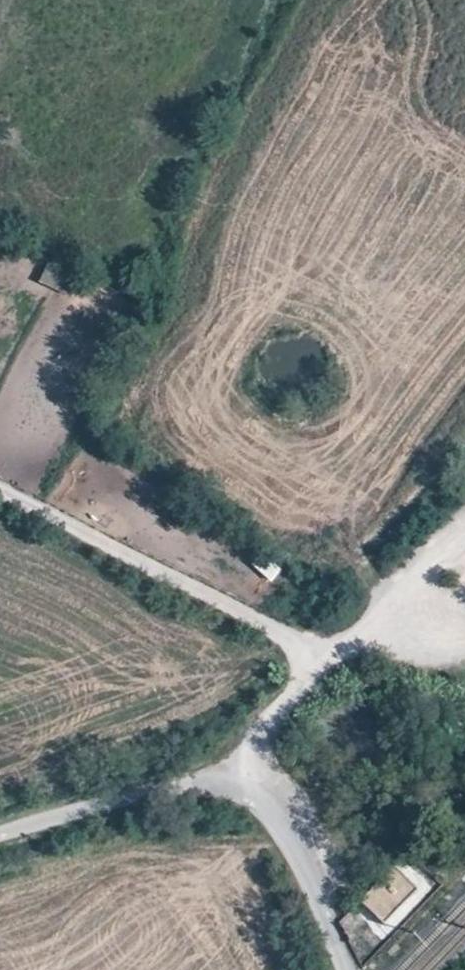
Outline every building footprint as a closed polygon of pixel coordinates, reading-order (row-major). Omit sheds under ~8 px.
[(272,581),(282,569),(266,556),(256,568),(272,581)] [(359,899),(382,924),(415,891),(392,866),(359,899)]
